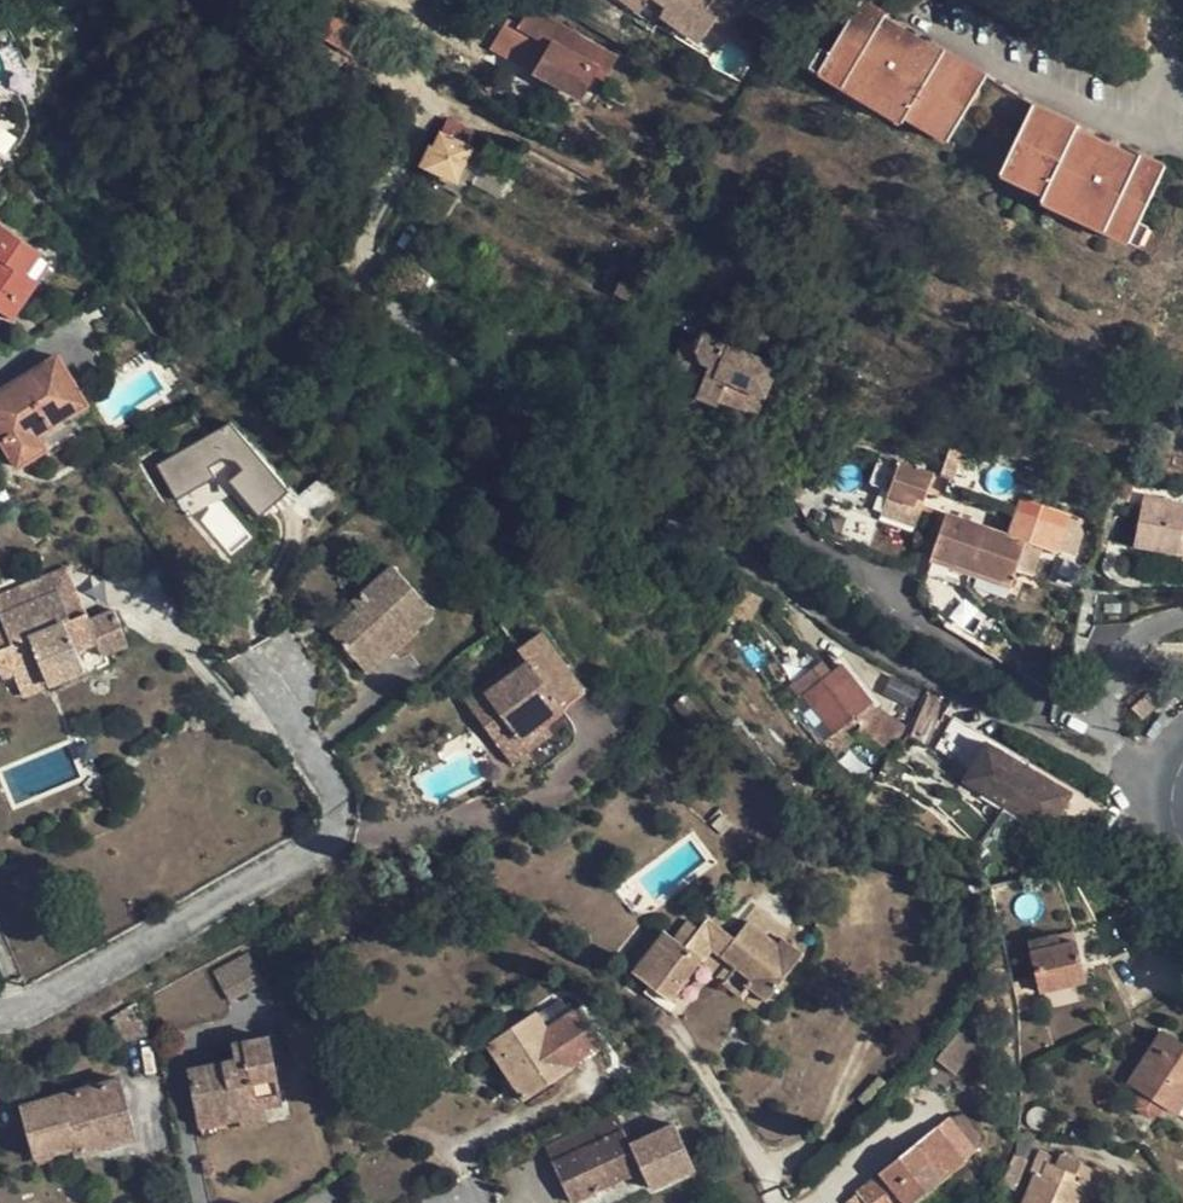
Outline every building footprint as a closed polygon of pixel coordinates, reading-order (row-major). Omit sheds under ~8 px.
[(713,23),(728,0),(677,0),(713,23)] [(882,24),(886,18),(861,3),(819,75),(902,123),(905,118),(947,144),(987,78),(945,54),(941,58),(882,24)] [(550,44),(509,20),(486,57),(520,75),(525,68),(534,72),(550,44)] [(593,69),(555,50),(543,73),(580,92),(593,69)] [(1034,107),(1000,176),(1045,198),(1043,203),(1129,243),(1164,169),(1139,158),(1137,162),(1075,133),(1077,127),(1034,107)] [(457,182),(473,149),(440,133),(432,149),(439,153),(431,171),(457,182)] [(0,229),(0,311),(12,319),(36,286),(26,278),(39,255),(0,229)] [(615,280),(620,268),(599,257),(593,268),(615,280)] [(630,303),(642,279),(629,272),(617,296),(630,303)] [(725,333),(721,342),(738,350),(742,341),(725,333)] [(757,416),(761,411),(779,368),(738,350),(721,342),(705,336),(699,349),(685,344),(675,366),(704,378),(697,397),(716,405),(719,400),(757,416)] [(64,422),(86,408),(55,358),(0,392),(0,441),(17,469),(46,449),(39,437),(64,422)] [(828,411),(809,407),(805,423),(825,428),(828,411)] [(173,498),(223,474),(245,519),(281,501),(242,420),(155,462),(173,498)] [(71,435),(64,422),(39,437),(46,449),(71,435)] [(926,498),(930,500),(938,476),(905,464),(895,497),(924,506),(926,498)] [(1151,495),(1140,543),(1182,555),(1182,503),(1151,495)] [(935,502),(930,500),(926,498),(924,506),(933,509),(935,502)] [(1031,500),(1026,512),(1075,525),(1079,514),(1031,500)] [(838,506),(828,538),(918,568),(929,536),(838,506)] [(1065,553),(1075,525),(1026,512),(1016,536),(1035,542),(1065,553)] [(1035,542),(1016,536),(993,530),(956,517),(940,561),(976,572),(1019,587),(1035,542)] [(56,591),(71,621),(85,615),(65,567),(0,595),(0,615),(56,591)] [(393,567),(354,603),(359,611),(336,630),(332,634),(367,673),(390,654),(384,648),(412,623),(419,628),(435,613),(393,567)] [(0,615),(0,620),(5,631),(0,633),(0,680),(20,671),(57,657),(66,678),(68,679),(83,674),(73,652),(96,642),(102,655),(129,645),(113,609),(88,620),(85,615),(71,621),(56,591),(0,615)] [(330,623),(336,630),(359,611),(354,603),(330,623)] [(390,654),(419,628),(412,623),(384,648),(390,654)] [(584,687),(543,634),(519,651),(523,656),(463,701),(512,765),(527,754),(553,735),(546,723),(563,709),(561,703),(584,687)] [(106,663),(102,655),(96,642),(73,652),(83,674),(106,663)] [(29,693),(66,678),(57,657),(20,671),(29,693)] [(872,706),(842,667),(803,696),(833,736),(872,706)] [(914,709),(900,734),(915,743),(930,719),(914,709)] [(935,748),(970,773),(986,744),(988,740),(952,719),(935,748)] [(1107,813),(986,744),(970,773),(963,783),(1048,835),(1053,828),(1093,835),(1107,813)] [(712,951),(725,932),(708,920),(701,931),(689,923),(674,942),(665,933),(635,975),(671,1004),(712,951)] [(736,940),(721,959),(752,981),(746,988),(767,1004),(804,956),(783,939),(778,945),(749,923),(736,940)] [(712,951),(721,959),(736,940),(725,932),(712,951)] [(1086,983),(1076,944),(1032,954),(1041,994),(1086,983)] [(266,984),(248,954),(213,972),(230,1004),(266,984)] [(562,1000),(537,1017),(547,1029),(571,1015),(562,1000)] [(136,1003),(110,1017),(119,1046),(147,1037),(136,1003)] [(547,1029),(537,1017),(489,1047),(522,1099),(598,1052),(574,1014),(571,1015),(547,1029)] [(1163,1036),(1129,1083),(1142,1092),(1134,1102),(1136,1109),(1149,1118),(1158,1115),(1163,1106),(1182,1118),(1182,1049),(1163,1036)] [(241,1109),(282,1102),(270,1037),(233,1044),(236,1063),(189,1072),(197,1122),(241,1115),(241,1109)] [(951,1045),(931,1067),(945,1078),(962,1056),(951,1045)] [(137,1141),(121,1081),(21,1109),(35,1161),(73,1151),(74,1158),(137,1141)] [(685,1120),(676,1101),(657,1110),(665,1130),(685,1120)] [(283,1108),(282,1102),(241,1109),(241,1115),(197,1122),(199,1130),(239,1122),(241,1131),(267,1126),(265,1111),(283,1108)] [(541,1143),(551,1166),(562,1192),(572,1188),(577,1196),(588,1191),(592,1194),(641,1171),(645,1180),(650,1189),(686,1173),(665,1130),(635,1143),(630,1146),(615,1113),(541,1143)] [(939,1188),(967,1163),(965,1161),(976,1152),(950,1119),(848,1202),(921,1202),(939,1188)] [(1018,1179),(1035,1140),(1024,1134),(1008,1174),(1018,1179)] [(1059,1157),(1055,1170),(1086,1181),(1081,1193),(1100,1201),(1110,1177),(1059,1157)] [(1040,1163),(1034,1177),(1041,1179),(1048,1167),(1040,1163)] [(1055,1170),(1048,1167),(1041,1179),(1034,1177),(1023,1202),(1077,1202),(1081,1193),(1086,1181),(1055,1170)] [(562,1192),(567,1202),(574,1202),(592,1194),(588,1191),(577,1196),(572,1188),(562,1192)] [(939,1188),(921,1202),(944,1202),(948,1199),(939,1188)]
